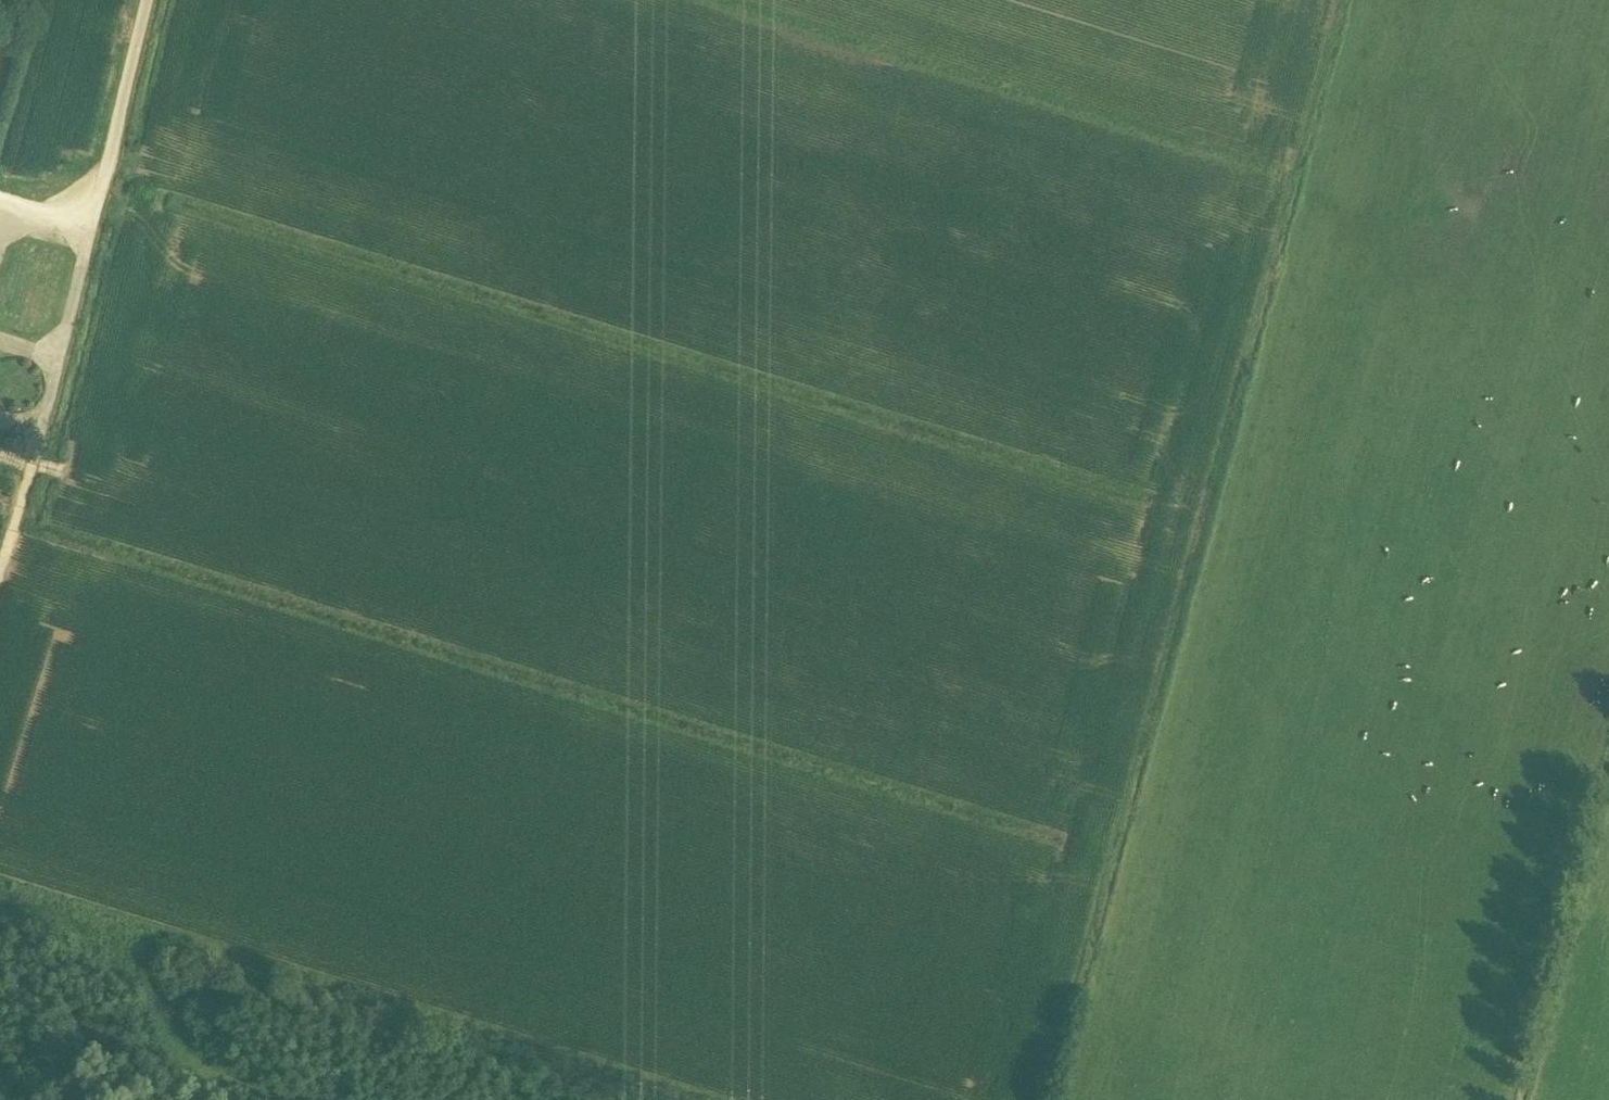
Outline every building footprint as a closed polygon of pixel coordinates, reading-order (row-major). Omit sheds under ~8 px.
[(30,70),(29,83),(44,85),(46,72),(30,70)]
